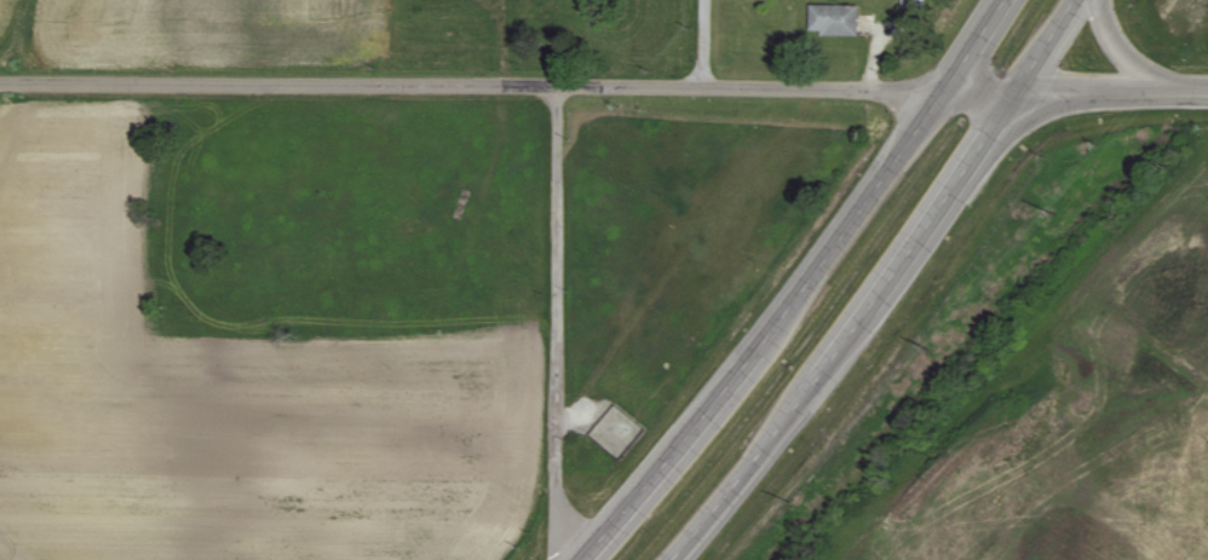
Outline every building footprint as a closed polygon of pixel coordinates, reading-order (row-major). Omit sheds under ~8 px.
[(861,4),(811,5),(812,30),(822,30),(822,36),(861,35),(861,4)]
